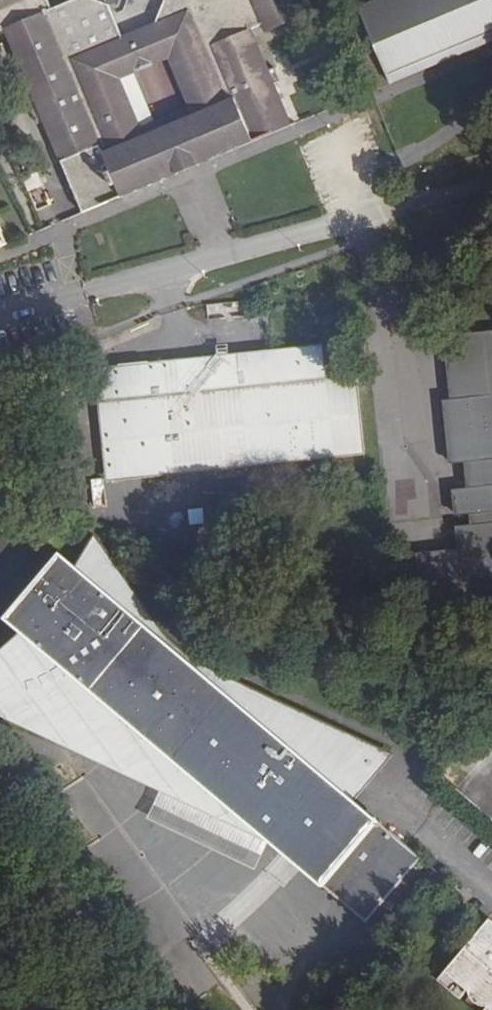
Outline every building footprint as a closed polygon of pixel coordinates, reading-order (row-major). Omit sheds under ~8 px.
[(36,123),(42,120),(82,214),(187,170),(290,127),(271,86),(278,82),(272,69),(266,71),(249,31),(262,25),(265,32),(301,17),(294,0),(162,0),(163,2),(154,24),(121,37),(107,7),(94,0),(68,0),(50,8),(47,0),(0,0),(0,29),(4,28),(37,108),(31,111),(36,123)] [(491,30),(491,0),(378,0),(358,8),(376,51),(395,42),(405,67),(491,30)] [(491,42),(491,30),(405,67),(395,42),(376,51),(390,85),(491,42)] [(10,243),(5,231),(0,220),(0,248),(10,243)] [(444,336),(452,402),(445,404),(452,462),(465,461),(468,490),(454,491),(456,514),(471,513),(473,527),(459,528),(461,552),(427,555),(432,620),(491,614),(491,333),(444,336)] [(321,345),(100,364),(110,475),(363,452),(355,377),(325,379),(321,345)] [(0,529),(0,564),(17,544),(0,529)] [(84,545),(72,562),(78,566),(93,540),(135,602),(129,610),(187,658),(383,751),(349,794),(354,798),(392,750),(285,699),(197,656),(189,651),(181,645),(155,619),(92,529),(84,545)] [(0,653),(0,708),(62,736),(67,727),(70,722),(72,720),(74,719),(77,716),(81,715),(86,713),(92,712),(96,711),(101,708),(105,705),(107,703),(269,840),(363,919),(418,854),(354,798),(349,794),(383,751),(187,658),(129,610),(135,602),(93,540),(78,566),(72,562),(58,551),(3,616),(18,629),(23,634),(0,653)] [(23,634),(18,629),(0,645),(0,653),(23,634)] [(161,789),(269,840),(107,703),(105,705),(101,708),(96,711),(92,712),(86,713),(81,715),(77,716),(74,719),(72,720),(70,722),(67,727),(62,736),(0,708),(0,713),(161,789)] [(257,868),(269,840),(161,789),(148,817),(257,868)] [(418,854),(363,919),(375,930),(424,872),(418,867),(425,859),(418,854)] [(488,915),(445,967),(469,987),(469,989),(471,992),(474,996),(477,999),(480,1000),(483,1003),(489,1004),(491,1006),(491,919),(488,915)]
